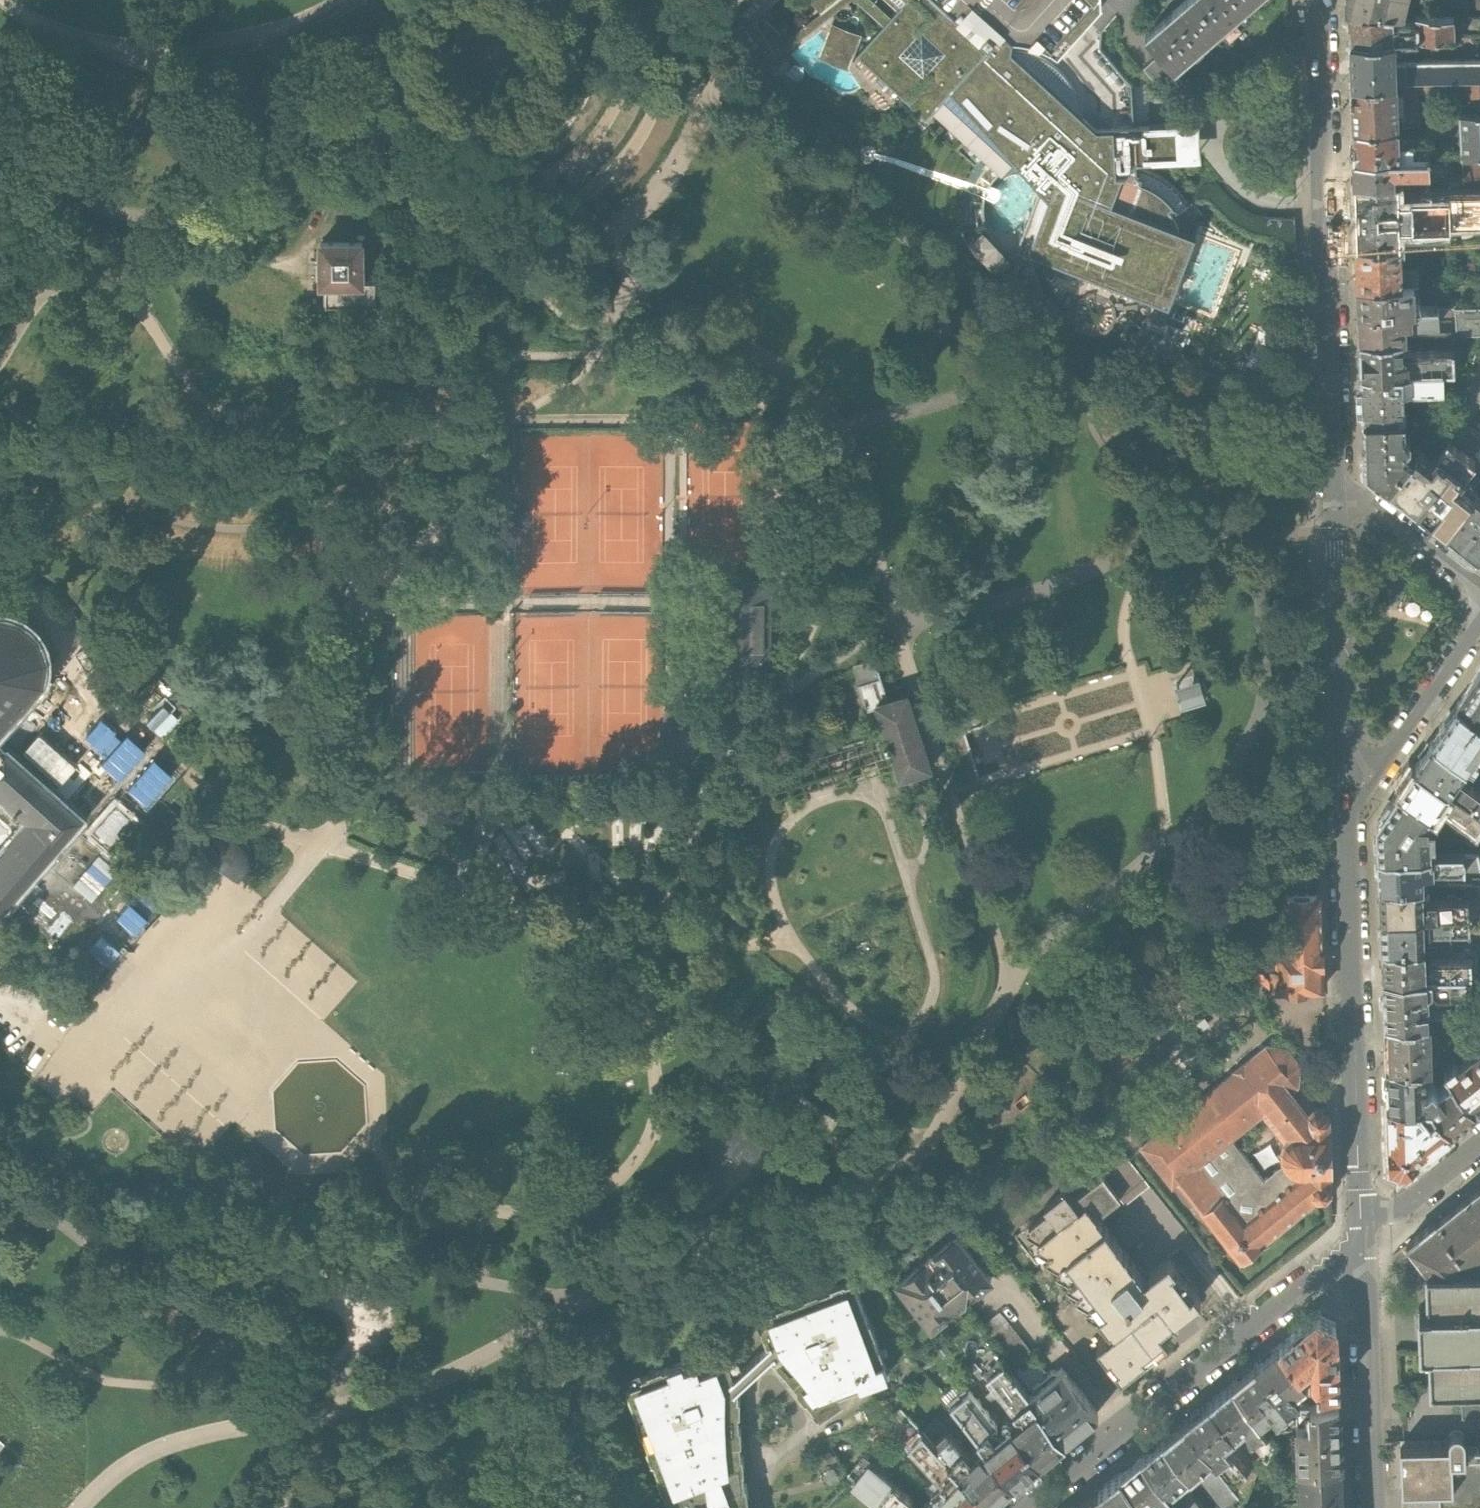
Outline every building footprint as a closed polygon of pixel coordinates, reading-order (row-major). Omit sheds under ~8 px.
[(809,1),(820,10),(827,3),(829,5),(834,0),(810,0),(809,1)] [(932,110),(1002,175),(1010,171),(1019,168),(1040,191),(1050,171),(1074,181),(1111,196),(1122,175),(1120,130),(1096,131),(1011,53),(1012,44),(991,45),(925,0),(908,0),(898,11),(892,18),(857,57),(924,118),(932,110)] [(898,11),(908,0),(887,0),(898,11)] [(991,45),(1012,44),(1025,46),(1057,59),(1089,24),(1101,10),(1101,0),(925,0),(991,45)] [(1180,13),(1156,33),(1172,51),(1186,67),(1264,0),(1195,0),(1180,13)] [(1349,12),(1393,14),(1405,14),(1408,0),(1348,0),(1349,12)] [(1430,17),(1455,19),(1469,19),(1470,0),(1431,0),(1430,17)] [(1349,12),(1350,44),(1394,42),(1394,26),(1393,14),(1349,12)] [(1416,26),(1394,26),(1394,42),(1397,42),(1456,40),(1455,19),(1430,17),(1416,16),(1416,26)] [(1120,130),(1122,175),(1136,165),(1197,160),(1196,142),(1195,126),(1134,129),(1132,89),(1110,65),(1100,52),(1101,34),(1089,24),(1057,59),(1025,46),(1012,44),(1011,53),(1096,131),(1120,130)] [(825,46),(820,58),(845,67),(857,37),(832,28),(825,46)] [(1397,42),(1394,42),(1350,44),(1351,83),(1398,81),(1398,62),(1397,42)] [(1169,82),(1186,67),(1172,51),(1155,66),(1169,82)] [(1398,62),(1398,81),(1479,79),(1479,60),(1398,62)] [(1351,83),(1353,126),(1400,124),(1398,81),(1351,83)] [(1459,113),(1461,155),(1479,155),(1479,112),(1459,113)] [(1353,126),(1353,157),(1430,155),(1429,141),(1401,141),(1400,124),(1353,126)] [(1354,179),(1354,182),(1396,181),(1396,177),(1396,173),(1430,172),(1430,155),(1353,157),(1354,179)] [(1461,155),(1462,179),(1479,178),(1479,155),(1461,155)] [(1208,176),(1197,160),(1136,165),(1136,171),(1151,175),(1165,183),(1176,192),(1187,206),(1195,236),(1230,241),(1250,248),(1276,252),(1299,251),(1298,236),(1298,222),(1254,220),(1236,208),(1225,197),(1208,176)] [(1136,171),(1136,165),(1122,175),(1111,196),(1195,236),(1187,206),(1176,192),(1165,183),(1151,175),(1136,171)] [(1050,171),(1040,191),(1021,240),(1046,253),(1168,302),(1178,277),(1180,272),(1181,269),(1183,266),(1195,236),(1111,196),(1074,181),(1050,171)] [(1401,181),(1396,181),(1354,182),(1356,245),(1401,244),(1401,226),(1412,226),(1412,229),(1450,228),(1449,195),(1410,196),(1410,198),(1402,198),(1401,181)] [(363,228),(323,229),(323,251),(322,251),(322,261),(323,261),(324,268),(328,268),(329,289),(378,288),(378,266),(364,266),(363,228)] [(1356,245),(1357,285),(1403,284),(1415,284),(1419,283),(1419,269),(1403,270),(1403,258),(1418,257),(1418,244),(1401,244),(1356,245)] [(1357,285),(1358,313),(1416,311),(1415,284),(1403,284),(1357,285)] [(1456,310),(1457,336),(1479,335),(1479,309),(1456,310)] [(303,310),(288,310),(288,324),(303,324),(303,310)] [(1440,310),(1416,311),(1358,313),(1359,340),(1403,338),(1407,338),(1407,330),(1440,328),(1440,310)] [(1359,340),(1360,373),(1455,370),(1454,351),(1403,352),(1403,338),(1359,340)] [(1455,377),(1455,370),(1360,373),(1361,418),(1406,417),(1406,401),(1428,401),(1431,398),(1431,391),(1444,391),(1455,377)] [(1363,471),(1389,489),(1413,458),(1407,453),(1413,448),(1413,440),(1406,437),(1406,417),(1361,418),(1362,444),(1363,471)] [(1389,489),(1419,511),(1464,453),(1447,440),(1429,463),(1417,453),(1413,458),(1389,489)] [(1477,463),(1464,453),(1419,511),(1447,533),(1474,498),(1459,486),(1477,463)] [(1474,498),(1447,533),(1477,557),(1479,556),(1479,502),(1474,498)] [(719,660),(719,663),(768,663),(768,579),(719,579),(719,595),(719,602),(719,660)] [(44,679),(46,662),(44,641),(31,624),(13,614),(0,613),(0,729),(44,679)] [(869,709),(877,707),(876,704),(888,701),(875,662),(856,668),(869,709)] [(1180,684),(1186,705),(1211,698),(1205,677),(1180,684)] [(1470,706),(1479,713),(1479,690),(1470,706)] [(877,707),(900,778),(931,768),(907,694),(888,701),(876,704),(877,707)] [(1470,706),(1444,742),(1477,764),(1479,766),(1479,713),(1470,706)] [(1444,742),(1428,767),(1479,801),(1479,780),(1471,774),(1477,764),(1444,742)] [(3,905),(12,894),(28,877),(43,859),(57,843),(73,825),(82,816),(0,744),(0,903),(3,905)] [(1428,767),(1410,792),(1444,815),(1454,800),(1479,818),(1479,801),(1428,767)] [(1444,815),(1410,792),(1389,823),(1390,854),(1442,852),(1446,852),(1446,825),(1439,826),(1439,823),(1444,815)] [(118,800),(95,826),(117,846),(141,820),(118,800)] [(210,838),(203,846),(241,879),(243,876),(248,869),(251,860),(252,851),(248,842),(238,834),(229,832),(219,833),(210,838)] [(1442,852),(1443,869),(1476,868),(1475,851),(1446,852),(1442,852)] [(1443,869),(1442,852),(1390,854),(1391,886),(1434,885),(1434,869),(1443,869)] [(1479,900),(1479,868),(1476,868),(1443,869),(1434,869),(1434,885),(1435,896),(1447,896),(1447,892),(1478,891),(1479,900)] [(1435,896),(1434,885),(1391,886),(1392,916),(1435,915),(1435,896)] [(1447,896),(1435,896),(1435,915),(1479,913),(1479,900),(1478,891),(1447,892),(1447,896)] [(1320,896),(1284,898),(1286,950),(1277,950),(1277,957),(1271,957),(1268,959),(1265,964),(1261,959),(1249,971),(1272,992),(1322,991),(1322,958),(1320,896)] [(1479,926),(1479,913),(1435,915),(1436,927),(1479,926)] [(1436,927),(1435,915),(1392,916),(1393,948),(1436,947),(1436,927)] [(0,930),(0,953),(11,939),(0,930)] [(1393,948),(1394,977),(1437,975),(1437,952),(1436,947),(1393,948)] [(1437,952),(1437,975),(1477,974),(1479,974),(1479,951),(1437,952)] [(1478,1006),(1477,974),(1437,975),(1438,1007),(1478,1006)] [(1395,1023),(1398,1023),(1439,1022),(1438,1007),(1437,975),(1394,977),(1395,1023)] [(1398,1023),(1400,1067),(1434,1066),(1444,1066),(1443,1021),(1439,1022),(1398,1023)] [(1295,1088),(1297,1086),(1299,1066),(1287,1050),(1266,1049),(1142,1149),(1173,1187),(1177,1183),(1240,1262),(1320,1198),(1331,1198),(1329,1153),(1327,1108),(1315,1107),(1295,1088)] [(1465,1082),(1479,1101),(1479,1053),(1457,1072),(1465,1082)] [(1435,1110),(1444,1123),(1452,1116),(1462,1129),(1468,1124),(1479,1114),(1479,1101),(1465,1082),(1449,1094),(1446,1089),(1439,1095),(1435,1095),(1434,1066),(1400,1067),(1401,1111),(1435,1110)] [(1444,1123),(1435,1110),(1401,1111),(1402,1159),(1423,1160),(1446,1141),(1453,1136),(1462,1129),(1452,1116),(1444,1123)] [(1126,1159),(1102,1177),(1120,1199),(1120,1200),(1125,1206),(1149,1187),(1126,1159)] [(1111,1333),(1096,1344),(1121,1376),(1168,1340),(1160,1329),(1172,1320),(1175,1324),(1177,1323),(1176,1320),(1201,1301),(1169,1261),(1168,1260),(1144,1279),(1096,1218),(1120,1200),(1120,1199),(1102,1177),(1072,1201),(1065,1192),(1044,1208),(1048,1213),(1016,1238),(1036,1265),(1049,1255),(1084,1299),(1111,1333)] [(1436,1221),(1435,1219),(1406,1243),(1411,1249),(1426,1267),(1479,1265),(1479,1185),(1436,1221)] [(956,1236),(897,1283),(931,1326),(990,1279),(956,1236)] [(1426,1267),(1427,1306),(1419,1306),(1419,1321),(1420,1333),(1420,1346),(1429,1345),(1431,1384),(1461,1383),(1479,1383),(1479,1265),(1426,1267)] [(772,1357),(820,1416),(843,1400),(838,1393),(888,1374),(852,1281),(757,1317),(768,1346),(772,1357)] [(1000,1313),(984,1325),(1015,1364),(1030,1352),(1000,1313)] [(1317,1315),(1279,1346),(1299,1372),(1307,1365),(1312,1370),(1312,1377),(1317,1383),(1317,1390),(1338,1389),(1335,1323),(1317,1315)] [(757,1355),(734,1377),(737,1389),(759,1369),(772,1357),(768,1346),(757,1355)] [(1279,1346),(1255,1365),(1288,1406),(1300,1397),(1294,1389),(1305,1380),(1299,1372),(1279,1346)] [(696,1359),(627,1388),(673,1507),(750,1507),(737,1389),(734,1377),(728,1362),(701,1372),(696,1359)] [(1039,1462),(1066,1441),(1030,1396),(1004,1365),(986,1379),(1022,1420),(1011,1429),(1039,1462)] [(1255,1365),(1232,1384),(1266,1415),(1288,1406),(1255,1365)] [(1062,1372),(1030,1396),(1066,1441),(1097,1416),(1062,1372)] [(1462,1416),(1479,1415),(1479,1383),(1461,1383),(1462,1416)] [(1232,1384),(1208,1402),(1236,1424),(1245,1419),(1251,1436),(1266,1452),(1276,1431),(1266,1415),(1232,1384)] [(1321,1405),(1338,1403),(1338,1389),(1317,1390),(1321,1405)] [(949,1408),(987,1449),(1016,1482),(1039,1462),(1011,1429),(1005,1434),(969,1393),(949,1408)] [(1208,1402),(1185,1421),(1211,1442),(1225,1432),(1236,1424),(1208,1402)] [(1297,1468),(1302,1468),(1341,1463),(1338,1403),(1321,1405),(1296,1404),(1297,1468)] [(860,1424),(878,1415),(873,1404),(855,1413),(860,1424)] [(1185,1421),(1164,1439),(1191,1463),(1202,1454),(1211,1446),(1213,1445),(1211,1442),(1185,1421)] [(1465,1507),(1479,1507),(1479,1446),(1465,1446),(1465,1437),(1464,1434),(1463,1432),(1460,1430),(1458,1429),(1454,1429),(1451,1431),(1449,1433),(1448,1437),(1449,1442),(1400,1444),(1401,1488),(1438,1487),(1439,1507),(1463,1507),(1465,1507)] [(1234,1442),(1225,1432),(1211,1442),(1213,1445),(1211,1446),(1218,1455),(1231,1444),(1234,1442)] [(958,1473),(922,1435),(907,1450),(945,1487),(932,1500),(942,1507),(987,1507),(990,1505),(958,1473)] [(1164,1439),(1142,1457),(1170,1481),(1191,1463),(1164,1439)] [(1248,1463),(1231,1444),(1218,1455),(1234,1475),(1248,1463)] [(1211,1446),(1202,1454),(1208,1462),(1200,1468),(1205,1470),(1218,1486),(1215,1489),(1224,1499),(1242,1485),(1234,1475),(1218,1455),(1211,1446)] [(987,1449),(958,1473),(990,1505),(1016,1482),(987,1449)] [(1142,1457),(1120,1474),(1147,1498),(1161,1490),(1161,1495),(1170,1506),(1172,1507),(1182,1500),(1185,1498),(1170,1481),(1142,1457)] [(1303,1507),(1342,1507),(1341,1463),(1302,1468),(1303,1507)] [(877,1507),(909,1507),(906,1506),(912,1500),(866,1468),(849,1487),(877,1507)] [(1098,1492),(1116,1507),(1136,1507),(1147,1498),(1120,1474),(1098,1492)] [(183,1484),(174,1476),(162,1491),(170,1498),(183,1484)] [(1078,1507),(1116,1507),(1098,1492),(1078,1507)] [(932,1500),(924,1507),(942,1507),(932,1500)] [(1182,1500),(1172,1507),(1170,1506),(1168,1507),(1188,1507),(1182,1500)]
